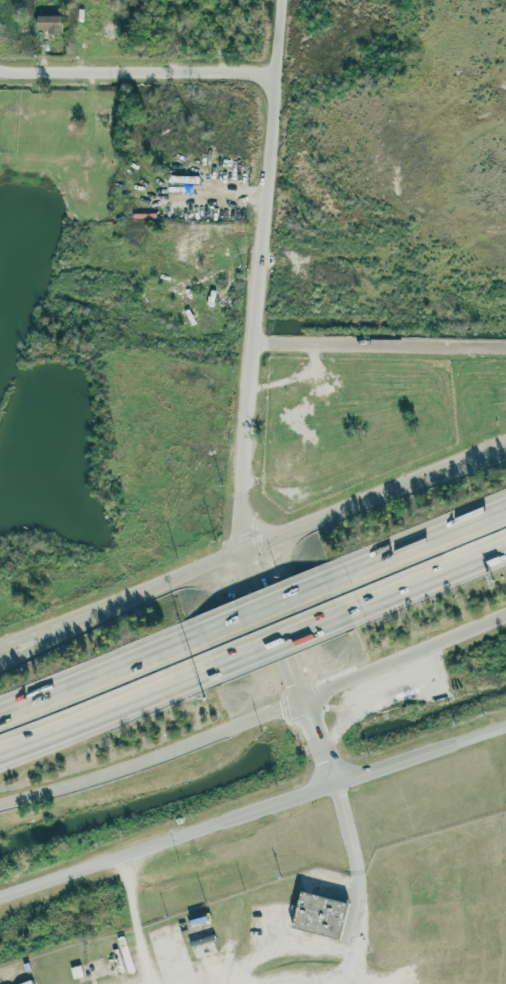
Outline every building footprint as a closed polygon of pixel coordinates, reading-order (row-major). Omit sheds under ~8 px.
[(60,16),(34,15),(34,32),(60,32),(60,16)] [(336,939),(345,902),(296,890),(287,927),(336,939)]
